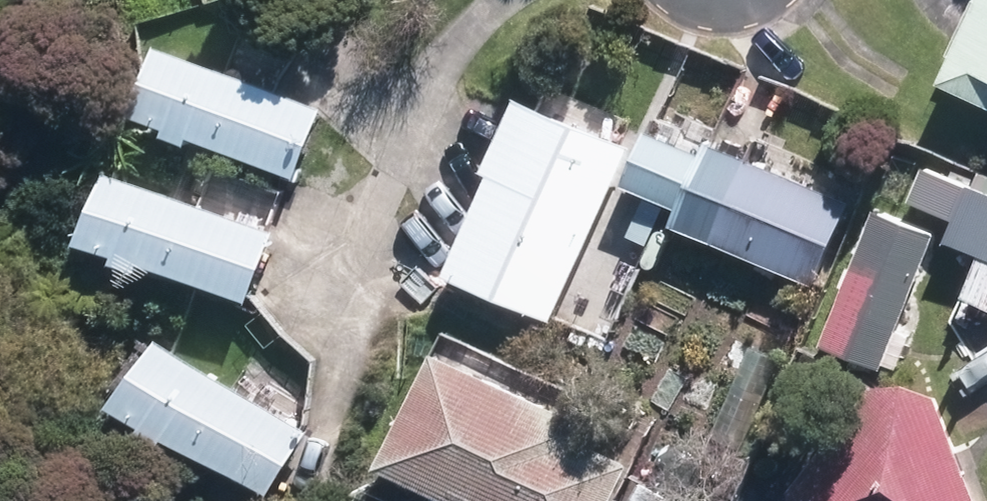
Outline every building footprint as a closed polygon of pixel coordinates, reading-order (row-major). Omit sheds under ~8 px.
[(937,89),(986,112),(986,0),(979,0),(937,89)] [(312,119),(151,63),(129,125),(290,181),(312,119)] [(617,152),(529,116),(459,286),(547,322),(617,152)] [(691,161),(643,141),(622,194),(670,213),(691,161)] [(808,289),(841,210),(700,153),(668,232),(808,289)] [(261,242),(101,186),(79,248),(239,304),(261,242)] [(971,198),(951,248),(979,259),(963,298),(986,308),(986,204),(971,198)] [(927,233),(885,215),(829,351),(872,368),(927,233)] [(147,354),(108,418),(246,500),(251,500),(288,440),(147,354)] [(433,367),(381,480),(427,500),(589,500),(603,471),(571,457),(581,435),(433,367)] [(928,410),(865,405),(791,500),(961,500),(928,410)] [(637,490),(631,500),(658,500),(637,490)]
